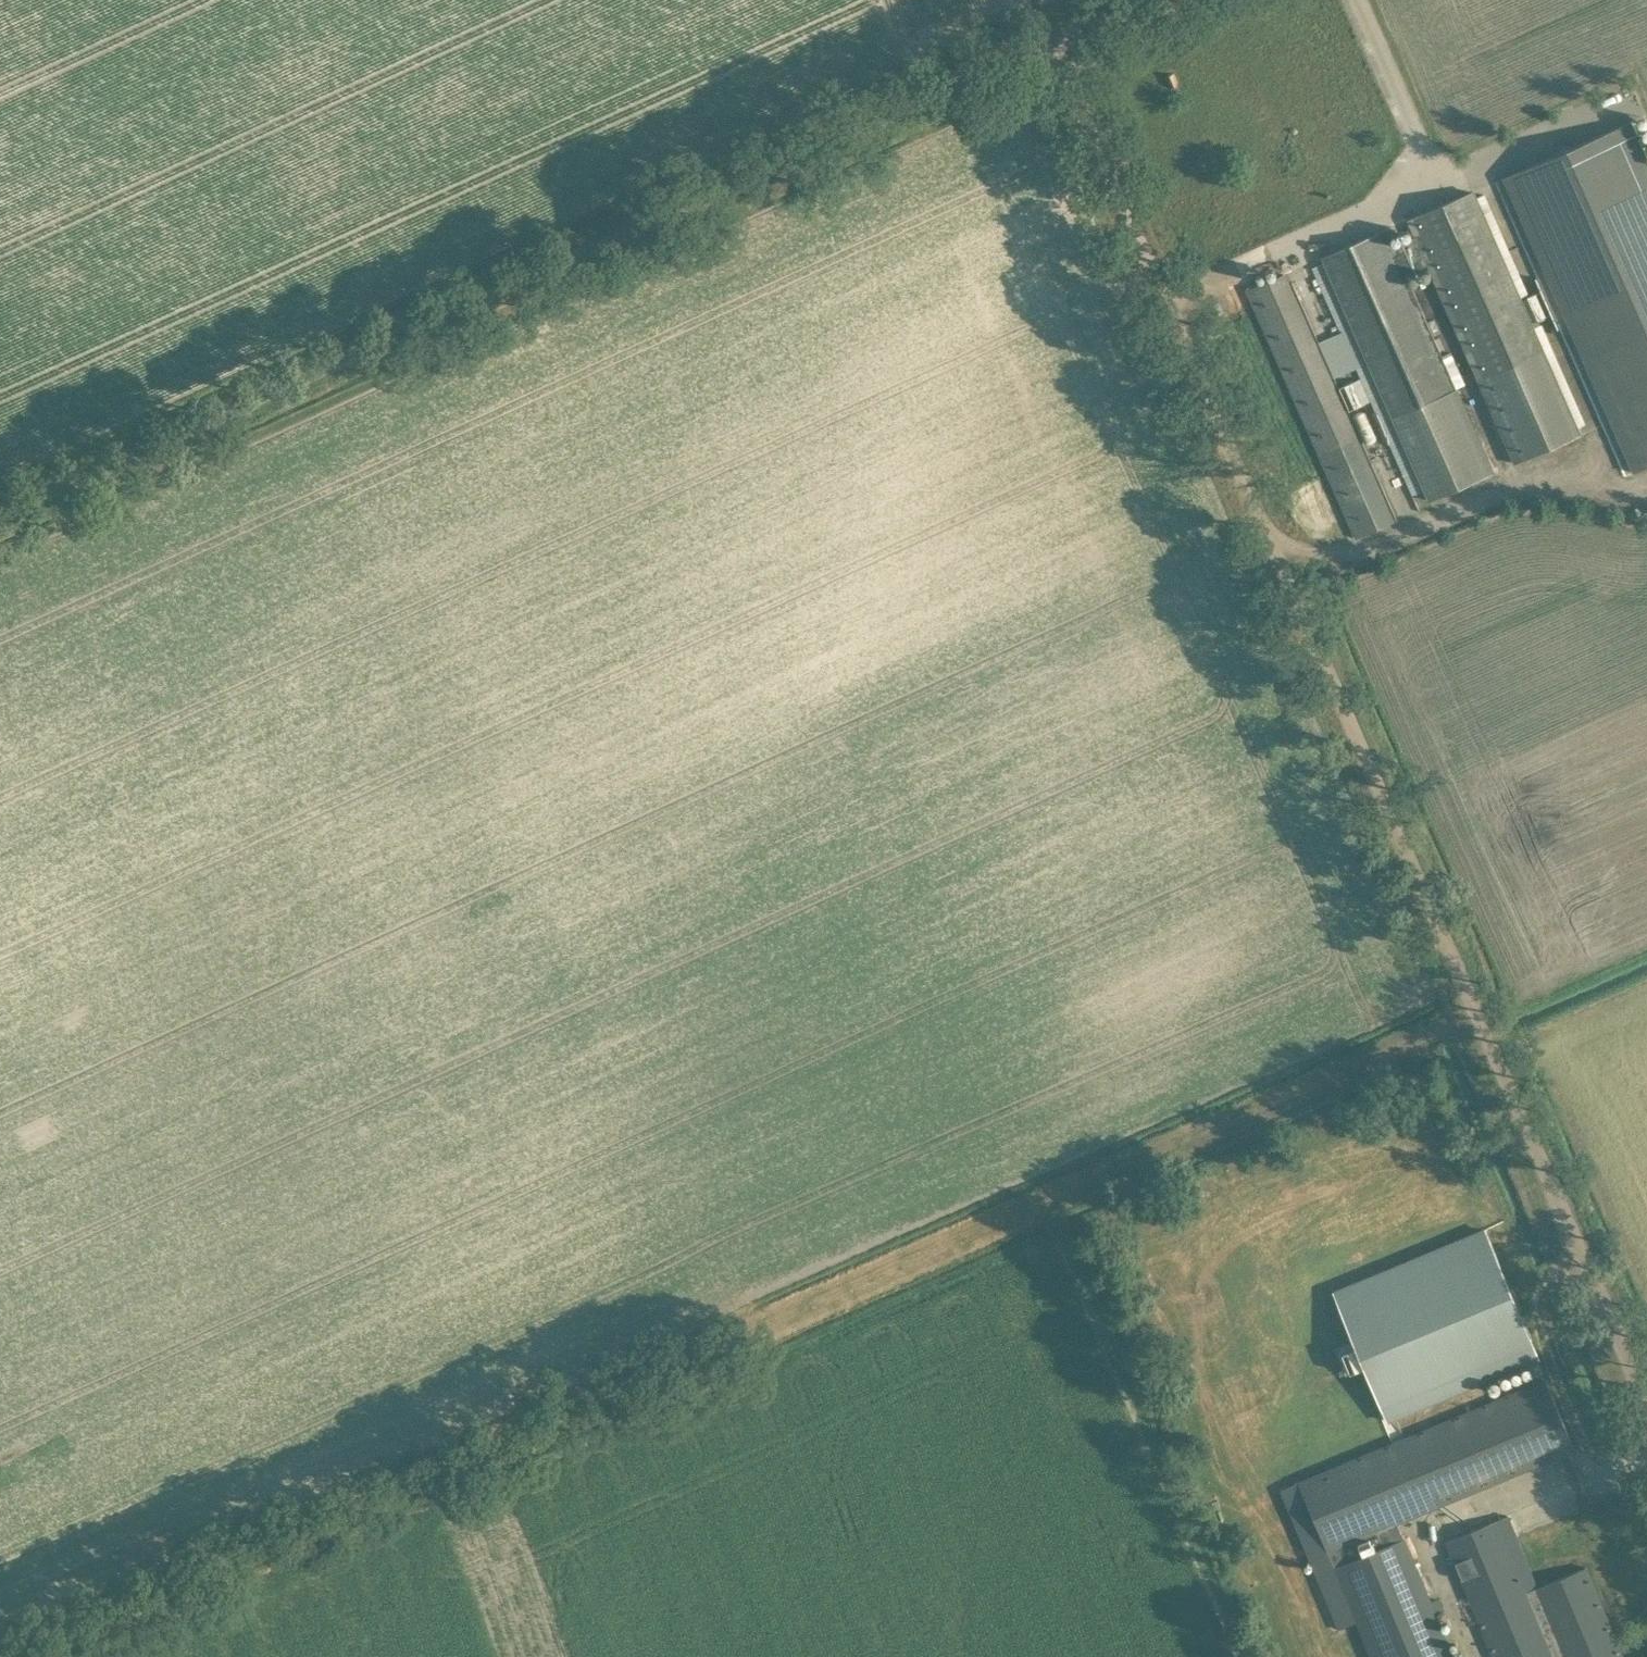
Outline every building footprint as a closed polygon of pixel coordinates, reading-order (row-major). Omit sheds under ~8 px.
[(1631,122),(1503,178),(1632,471),(1646,464),(1646,159),(1631,122)] [(1380,232),(1324,257),(1326,262),(1427,491),(1431,501),(1494,472),(1457,389),(1407,274),(1429,265),(1479,379),(1516,463),(1579,435),(1576,429),(1532,329),(1519,299),(1475,198),(1472,191),(1416,216),(1406,220),(1413,237),(1394,245),(1387,229),(1380,232)] [(1247,287),(1357,537),(1390,523),(1284,274),(1252,288),(1251,286),(1247,287)] [(1638,507),(1632,509),(1635,516),(1641,514),(1638,507)] [(1337,1290),(1391,1420),(1538,1359),(1483,1229),(1337,1290)] [(1397,1522),(1574,1448),(1546,1379),(1280,1490),(1339,1629),(1357,1622),(1372,1656),(1454,1656),(1397,1522)] [(1495,1656),(1624,1656),(1586,1567),(1539,1586),(1510,1515),(1447,1541),(1476,1612),(1495,1656)]
